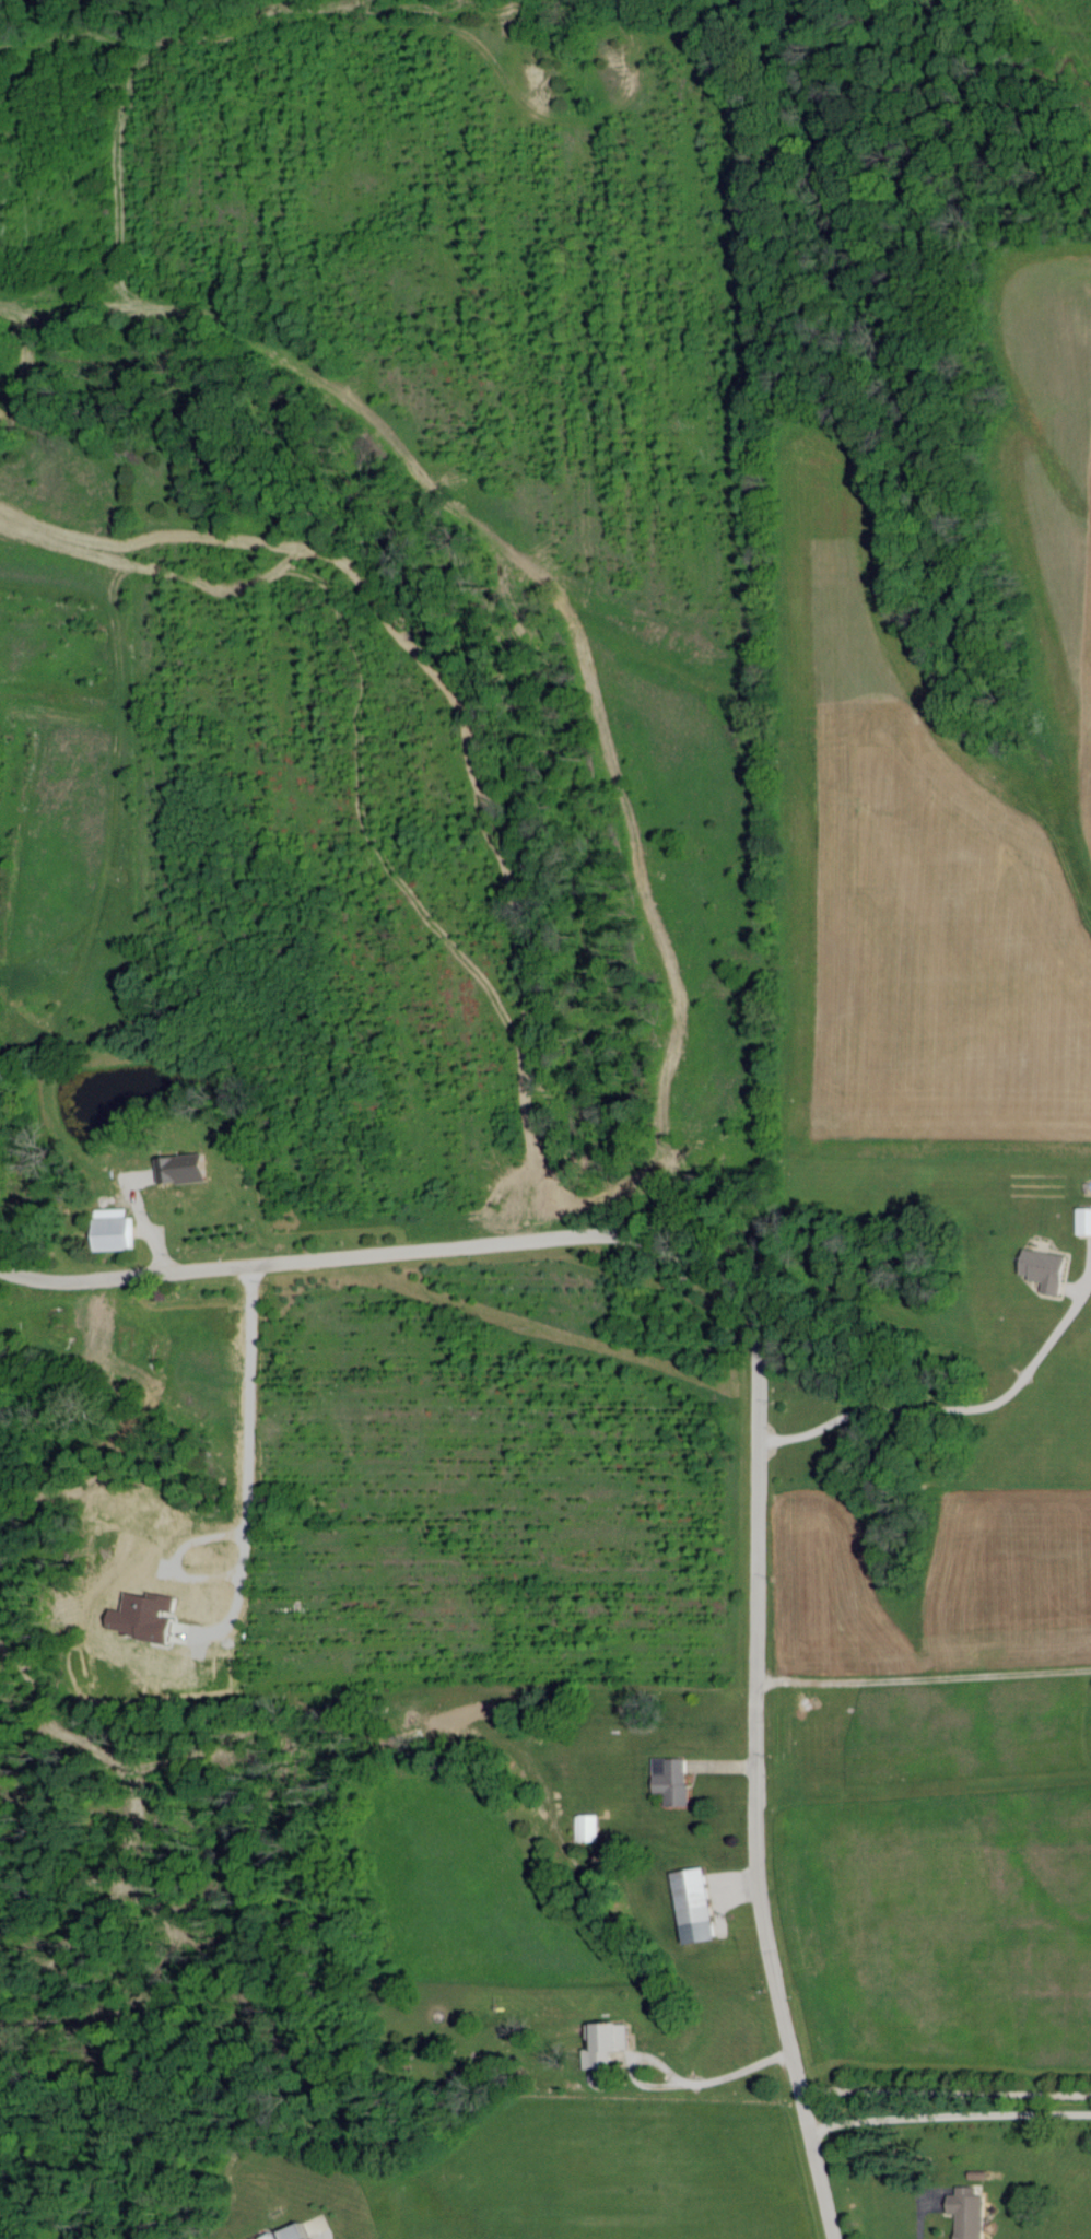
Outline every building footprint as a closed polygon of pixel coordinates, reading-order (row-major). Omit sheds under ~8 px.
[(208,1182),(207,1155),(160,1156),(160,1183),(208,1182)] [(1080,1208),(1080,1234),(1090,1234),(1090,1207),(1080,1208)] [(101,1251),(136,1250),(135,1216),(128,1217),(128,1208),(99,1209),(101,1251)] [(1061,1296),(1069,1256),(1028,1247),(1022,1276),(1045,1281),(1043,1293),(1061,1296)] [(688,1758),(656,1758),(656,1793),(667,1793),(667,1805),(688,1806),(688,1758)] [(578,1815),(578,1841),(600,1841),(600,1815),(578,1815)] [(675,1871),(687,1943),(718,1938),(706,1866),(675,1871)] [(977,2194),(978,2186),(958,2185),(958,2194),(950,2193),(949,2213),(959,2213),(958,2236),(960,2236),(960,2238),(984,2238),(985,2194),(977,2194)] [(315,2236),(307,2220),(287,2230),(292,2238),(308,2238),(315,2236)]
